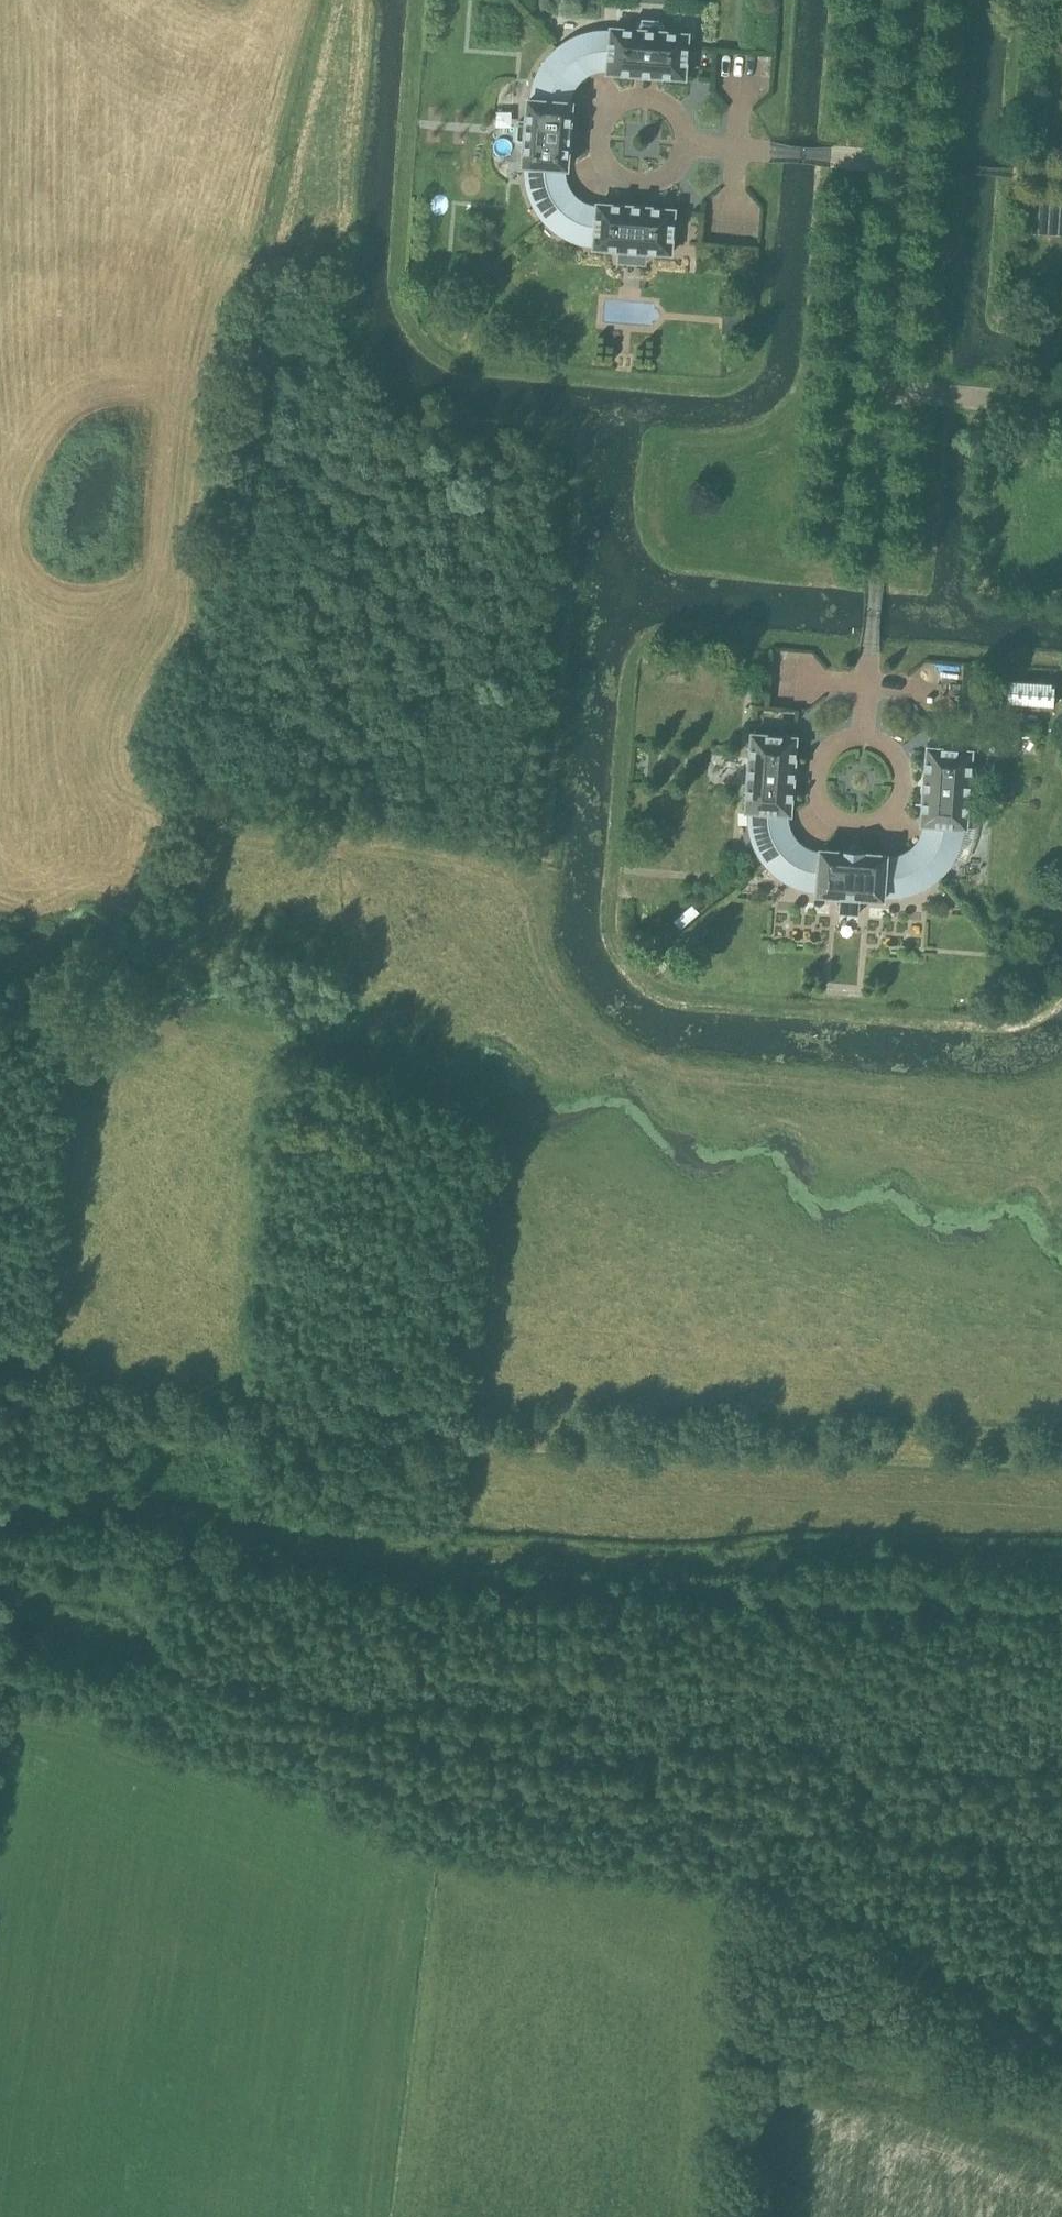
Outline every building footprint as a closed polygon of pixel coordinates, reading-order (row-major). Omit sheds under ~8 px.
[(559,50),(582,76),(605,63),(610,63),(609,72),(633,74),(633,75),(663,77),(663,76),(686,78),(690,34),(666,32),(665,32),(665,27),(660,21),(644,20),(638,25),(638,30),(637,30),(613,28),(612,42),(593,40),(590,34),(581,37),(573,40),(565,45),(559,50)] [(573,88),(582,76),(559,50),(557,51),(551,57),(545,65),(541,73),(537,81),(535,90),(534,99),(530,99),(528,121),(521,121),(517,124),(516,139),(519,142),(527,143),(525,165),(538,166),(537,185),(531,188),(533,196),(537,204),(541,211),(546,218),(573,196),(559,172),(559,168),(569,169),(571,145),(573,126),(572,126),(574,103),(568,102),(573,88)] [(573,196),(546,218),(552,224),(559,229),(566,234),(574,238),(578,233),(597,234),(595,247),(619,249),(619,250),(648,252),(672,254),(676,210),(652,208),(623,205),(623,206),(599,204),(598,213),(594,213),(573,196)] [(724,309),(722,334),(744,335),(746,310),(724,309)] [(1009,704),(1054,707),(1056,684),(1011,680),(1009,704)] [(769,864),(795,842),(782,818),(782,814),(791,814),(793,791),(794,791),(796,761),(795,761),(797,738),(753,734),(752,758),(751,758),(749,787),(748,811),(761,812),(760,831),(754,834),(755,840),(758,848),(762,855),(767,862),(769,864)] [(915,851),(937,877),(944,870),(950,863),(955,855),(958,849),(952,845),(954,827),(967,828),(969,804),(971,775),(973,751),(929,748),(927,771),(924,801),(925,801),(923,824),(932,825),(932,830),(915,851)] [(705,756),(707,785),(727,784),(725,755),(705,756)] [(937,877),(915,851),(892,864),(887,864),(888,855),(864,853),(845,851),(845,852),(822,850),(821,859),(817,859),(795,842),(769,864),(773,868),(779,874),(786,879),(794,883),(802,886),(810,889),(819,890),(818,894),(842,895),(842,896),(861,897),(884,899),(885,886),(904,887),(907,893),(913,892),(921,888),(929,883),(937,877)] [(700,913),(693,905),(688,910),(695,917),(700,913)]
